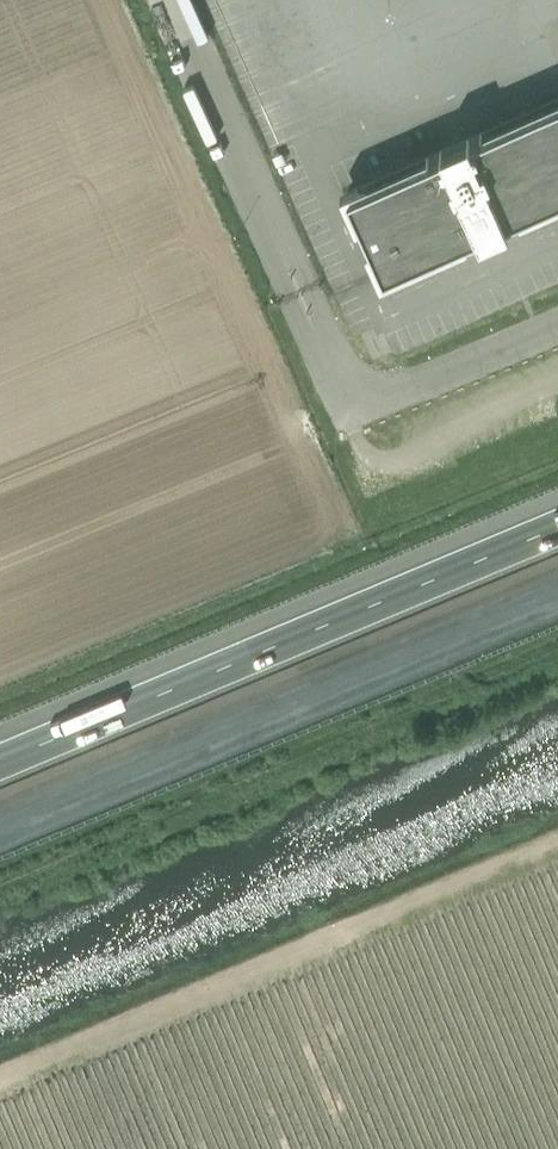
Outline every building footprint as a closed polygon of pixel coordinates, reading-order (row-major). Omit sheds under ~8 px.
[(384,272),(557,194),(557,98),(348,191),(384,272)]
